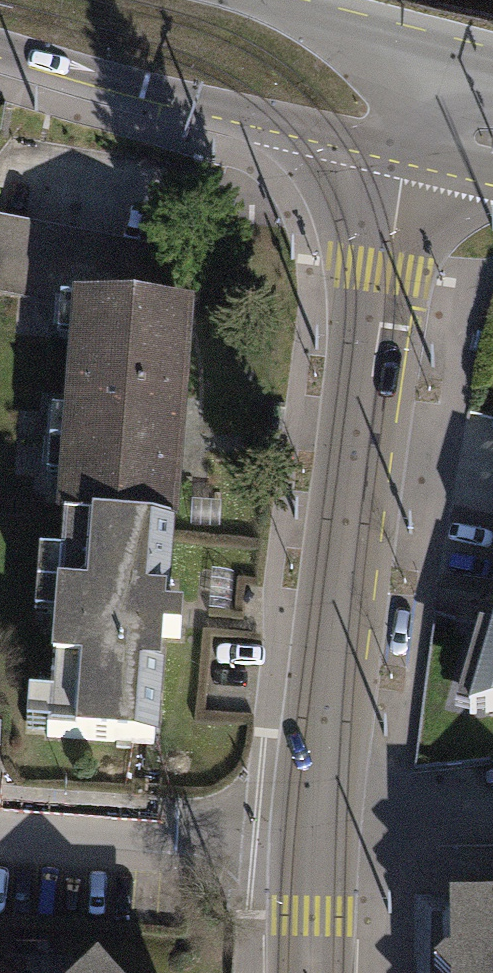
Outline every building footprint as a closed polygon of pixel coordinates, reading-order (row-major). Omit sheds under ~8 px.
[(218,333),(89,321),(48,749),(178,761),(189,644),(210,420),(218,333)] [(468,713),(492,709),(492,622),(468,713)] [(448,911),(448,960),(439,972),(492,972),(492,908),(490,910),(448,911)]
